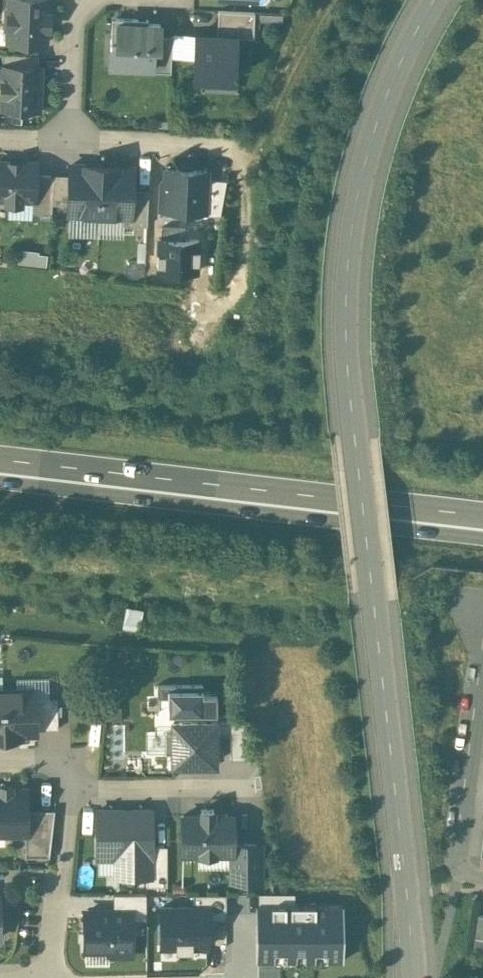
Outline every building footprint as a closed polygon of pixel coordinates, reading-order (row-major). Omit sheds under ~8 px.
[(9,42),(50,43),(51,30),(55,30),(55,12),(51,12),(51,0),(10,0),(9,42)] [(219,11),(218,34),(236,35),(254,36),(255,12),(219,11)] [(149,19),(112,18),(110,66),(153,67),(154,46),(159,47),(160,36),(160,24),(149,23),(149,19)] [(218,34),(196,33),(194,73),(207,74),(206,88),(234,89),(236,35),(218,34)] [(172,37),(160,36),(159,47),(154,46),(153,67),(153,71),(171,72),(172,37)] [(39,55),(3,53),(2,65),(38,67),(39,55)] [(38,67),(2,65),(0,107),(38,109),(40,67),(38,67)] [(0,161),(0,197),(8,197),(7,201),(22,201),(22,198),(33,199),(34,199),(36,174),(36,162),(0,161)] [(102,165),(70,164),(70,175),(69,203),(68,212),(100,214),(102,165)] [(133,166),(102,165),(100,214),(124,215),(131,215),(132,188),(133,166)] [(207,170),(165,168),(165,179),(161,179),(160,213),(192,215),(193,210),(205,210),(207,178),(207,170)] [(53,174),(36,174),(34,199),(33,199),(32,210),(51,211),(52,202),(53,174)] [(69,203),(70,175),(53,174),(52,202),(69,203)] [(220,214),(226,179),(207,178),(205,210),(205,214),(220,214)] [(149,189),(132,188),(131,215),(124,215),(124,223),(147,224),(149,189)] [(48,263),(49,251),(21,248),(19,261),(48,263)] [(171,695),(171,711),(216,711),(216,692),(202,692),(202,683),(158,683),(158,695),(171,695)] [(35,688),(3,689),(4,735),(21,735),(21,732),(36,731),(36,727),(35,696),(35,688)] [(57,696),(35,696),(36,727),(58,726),(57,696)] [(215,718),(173,718),(173,760),(215,760),(215,732),(215,718)] [(247,718),(215,718),(215,732),(230,732),(230,757),(247,757),(247,718)] [(0,784),(0,828),(5,828),(5,832),(25,831),(27,831),(26,808),(26,791),(12,791),(12,784),(0,784)] [(55,808),(26,808),(27,831),(25,831),(26,855),(49,854),(55,808)] [(151,808),(98,808),(98,856),(116,856),(116,874),(146,874),(151,874),(151,864),(151,808)] [(214,808),(201,808),(201,813),(183,813),(183,852),(230,852),(232,852),(232,842),(232,813),(214,813),(214,808)] [(262,842),(232,842),(232,852),(230,852),(230,880),(262,880),(262,842)] [(167,864),(151,864),(151,874),(146,874),(146,884),(167,884),(167,864)] [(344,904),(259,904),(259,959),(344,959),(344,904)] [(210,905),(163,906),(163,945),(178,944),(178,948),(194,947),(194,944),(210,944),(210,905)] [(130,911),(88,911),(88,946),(111,946),(111,952),(130,952),(130,911)]
